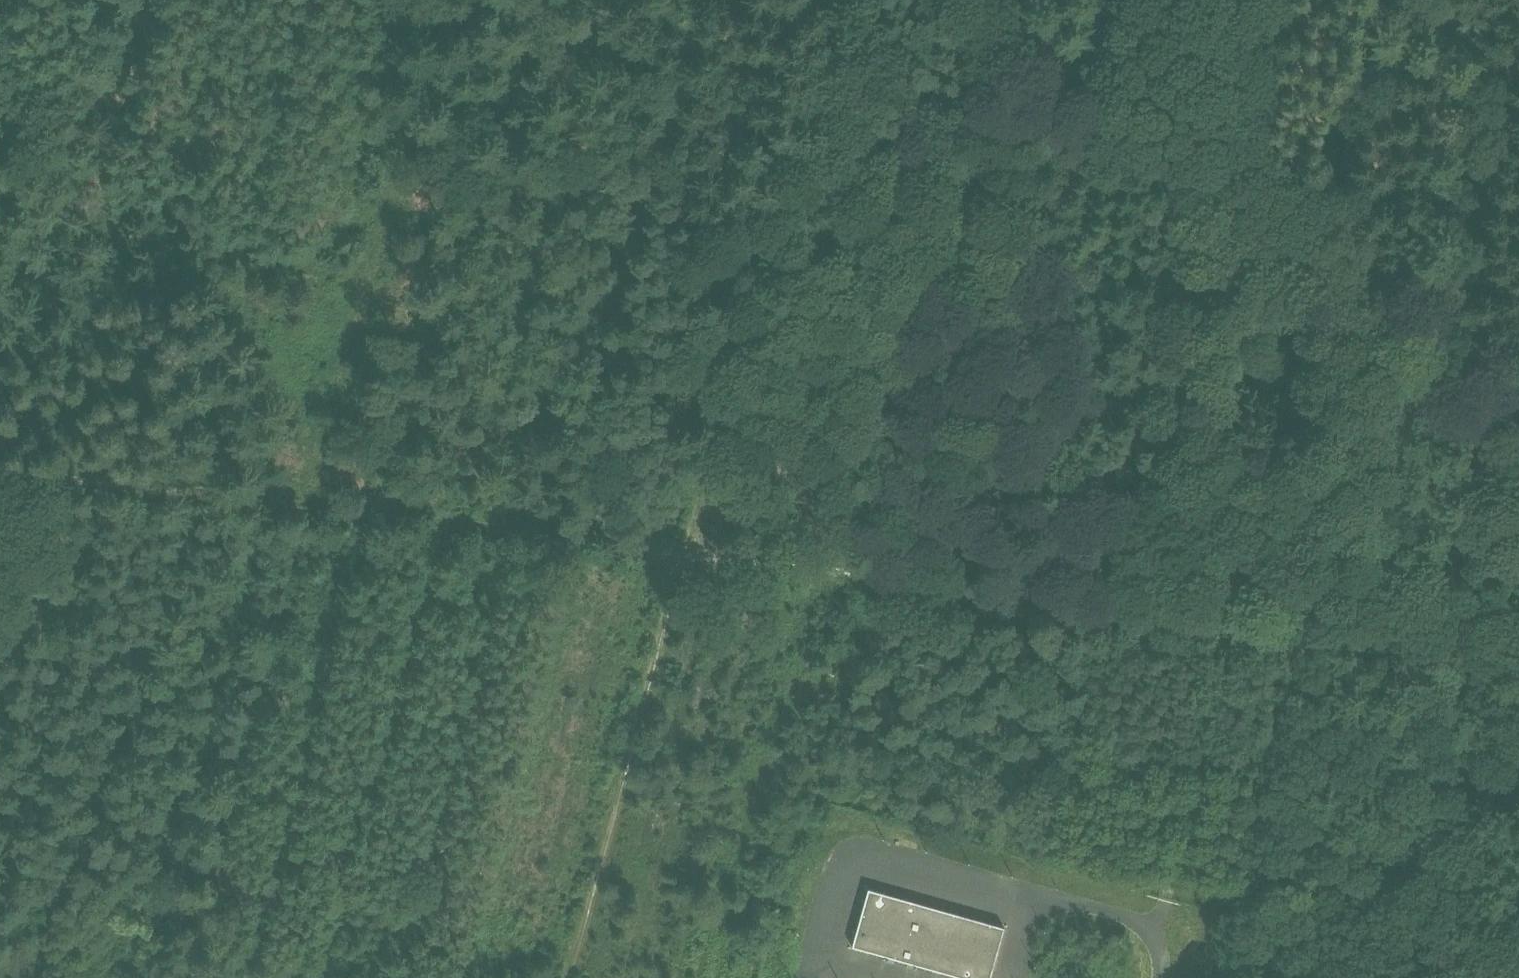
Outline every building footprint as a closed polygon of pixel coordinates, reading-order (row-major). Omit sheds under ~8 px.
[(941,972),(963,977),(991,977),(1005,928),(869,889),(852,947),(941,972)]
